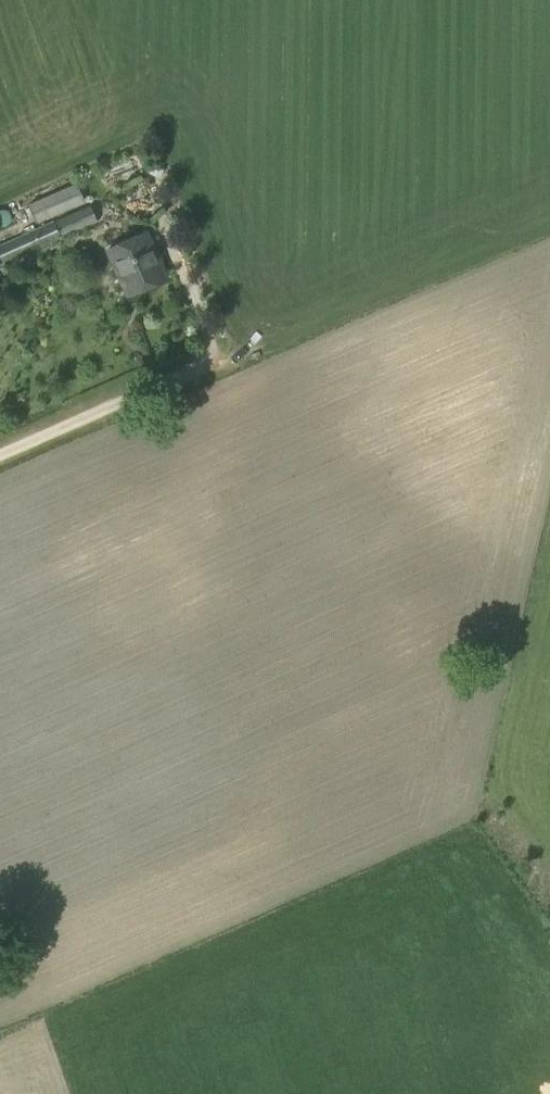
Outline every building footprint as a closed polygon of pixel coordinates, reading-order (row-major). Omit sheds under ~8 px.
[(37,222),(84,202),(75,183),(29,203),(37,222)] [(65,235),(100,220),(93,205),(59,220),(65,235)] [(63,236),(56,221),(0,245),(0,248),(6,261),(63,236)] [(130,294),(169,277),(148,231),(110,248),(130,294)]
